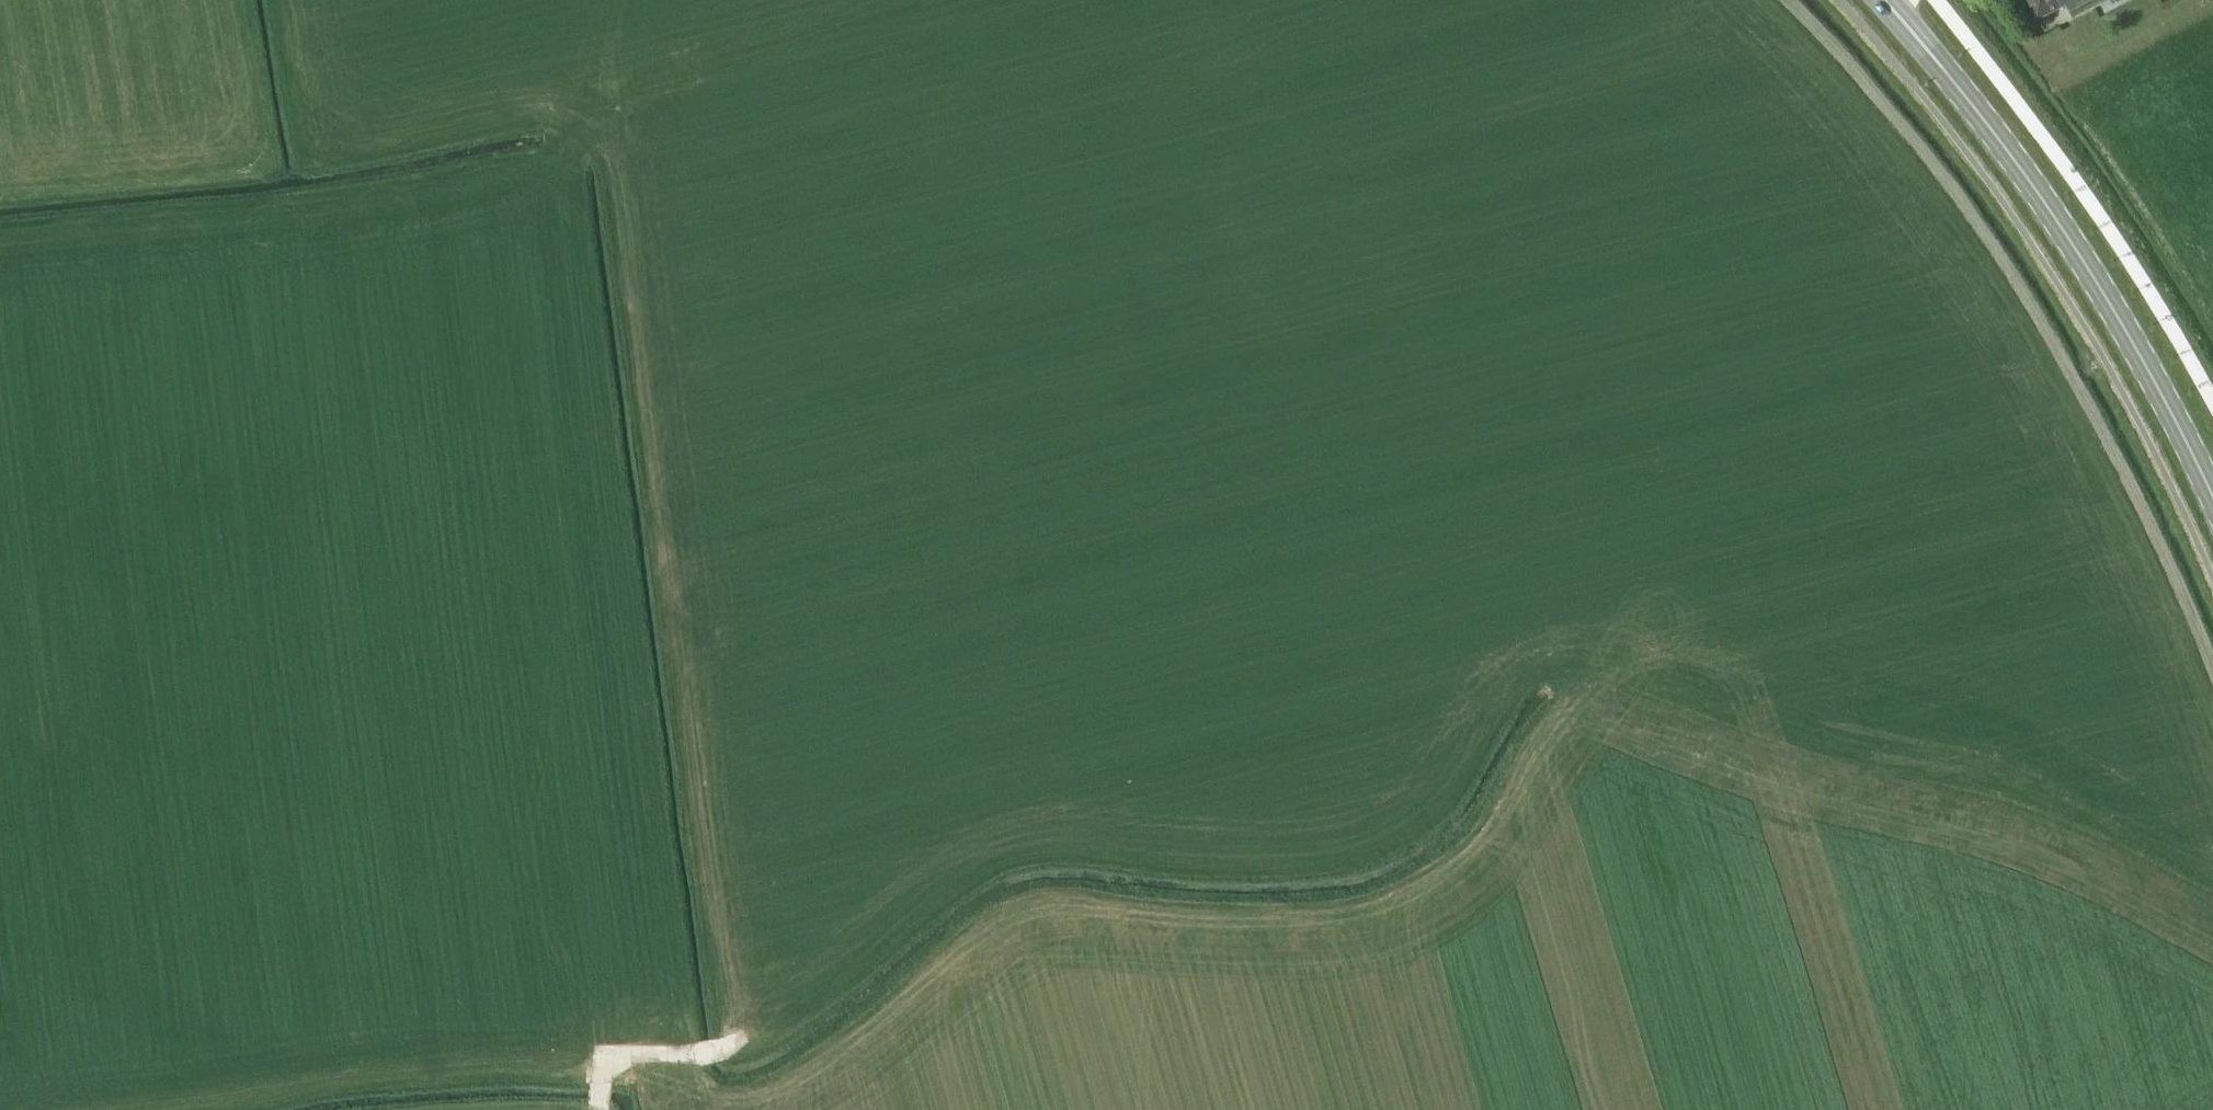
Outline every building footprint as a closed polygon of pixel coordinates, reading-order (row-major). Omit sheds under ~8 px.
[(2038,14),(2065,0),(2031,0),(2038,14)] [(2069,9),(2086,0),(2065,0),(2069,9)]
